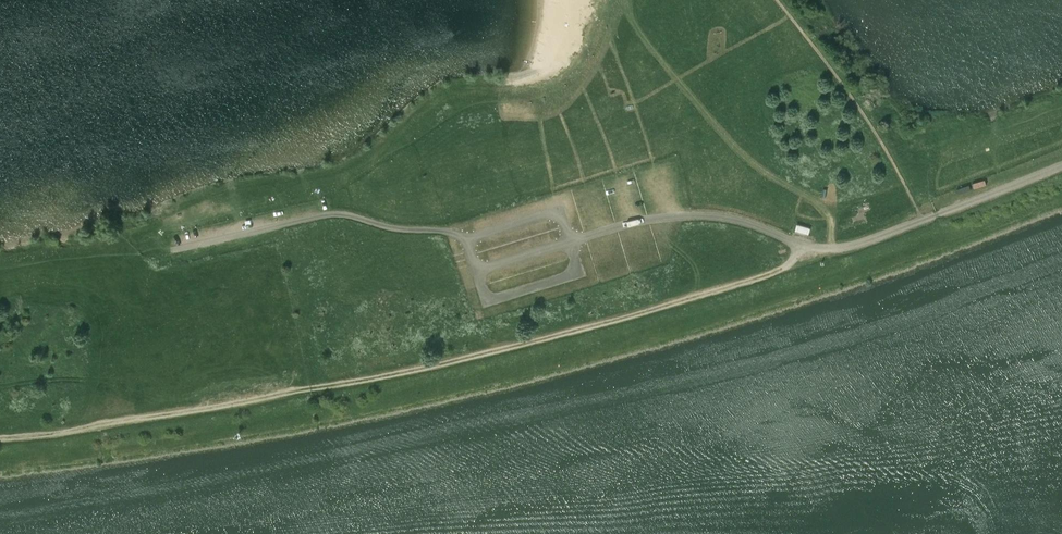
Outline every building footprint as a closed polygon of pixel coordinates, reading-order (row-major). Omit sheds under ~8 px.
[(797,225),(795,231),(808,234),(809,228),(797,225)] [(167,252),(155,254),(156,266),(168,265),(167,252)]
